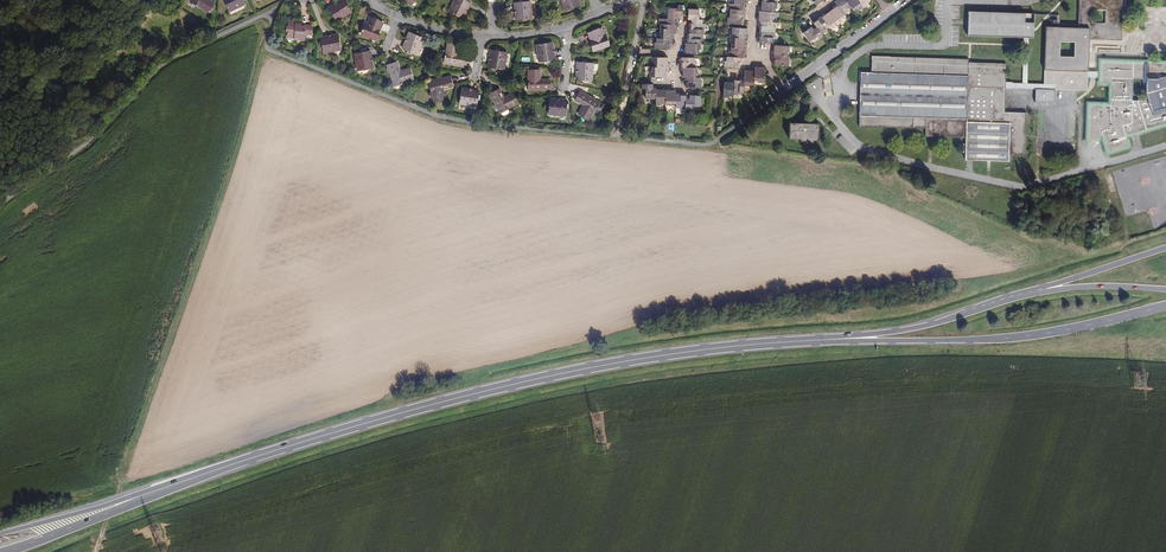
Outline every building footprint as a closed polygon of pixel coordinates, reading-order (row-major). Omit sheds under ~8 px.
[(190,1),(208,13),(214,3),(210,0),(191,0),(190,1)] [(229,11),(245,4),(243,0),(224,0),(229,11)] [(351,12),(344,0),(341,0),(337,3),(338,4),(336,5),(335,4),(328,8),(330,12),(329,13),(331,17),(333,16),(337,21),(351,12)] [(449,12),(463,18),(470,3),(467,1),(467,0),(454,0),(449,12)] [(516,20),(531,18),(529,1),(523,2),(522,0),(518,0),(518,2),(514,3),(516,20)] [(565,11),(580,5),(578,0),(561,0),(565,11)] [(728,9),(730,9),(729,13),(729,18),(727,18),(727,23),(742,24),(743,20),(741,20),(741,19),(743,19),(745,19),(745,10),(743,9),(742,9),(742,8),(743,8),(744,0),(742,0),(728,0),(728,9)] [(772,22),(772,18),(774,18),(775,8),(777,8),(777,0),(762,0),(761,5),(763,5),(763,7),(761,7),(759,7),(759,15),(760,15),(760,17),(759,16),(757,16),(757,21),(758,21),(758,26),(760,26),(761,26),(761,27),(760,27),(759,35),(761,35),(761,37),(759,36),(757,36),(757,41),(772,42),(773,37),(775,38),(775,27),(773,27),(774,22),(772,22)] [(829,11),(826,14),(827,15),(826,16),(825,15),(824,13),(820,16),(819,14),(816,17),(817,19),(818,20),(816,21),(815,20),(812,22),(816,27),(815,28),(813,29),(811,27),(803,33),(809,41),(817,36),(819,38),(823,36),(822,34),(826,31),(825,30),(828,27),(829,28),(833,26),(834,27),(843,21),(842,19),(845,17),(843,14),(848,11),(847,9),(850,7),(853,10),(856,8),(858,10),(862,6),(863,8),(867,5),(866,3),(870,0),(839,0),(838,1),(838,0),(837,0),(834,2),(836,4),(833,7),(834,8),(834,9),(833,10),(832,9),(829,11)] [(1122,40),(1123,0),(1079,0),(1078,29),(1088,30),(1088,41),(1122,40)] [(675,35),(676,24),(674,24),(672,24),(672,22),(674,22),(674,20),(677,20),(678,16),(682,16),(682,13),(685,13),(685,5),(677,5),(677,9),(667,9),(667,19),(658,19),(658,24),(660,24),(660,34),(658,34),(658,39),(656,38),(656,44),(654,44),(654,49),(669,49),(670,46),(668,46),(668,44),(670,44),(671,44),(671,39),(673,39),(673,36),(672,36),(672,35),(674,35),(675,35)] [(703,39),(703,34),(703,29),(705,29),(705,24),(702,24),(702,20),(698,20),(699,10),(688,9),(688,20),(691,20),(691,23),(689,23),(689,27),(691,27),(691,29),(689,29),(687,29),(687,37),(689,37),(689,39),(687,39),(685,39),(685,47),(686,47),(686,49),(685,49),(683,49),(683,53),(699,53),(699,49),(700,49),(701,39),(703,39)] [(1025,38),(1034,38),(1034,30),(1034,22),(1034,13),(1025,13),(969,11),(968,36),(1025,38)] [(379,30),(382,23),(369,18),(367,25),(365,24),(361,35),(377,41),(379,36),(376,35),(378,29),(379,30)] [(298,23),(287,21),(285,36),(292,37),(292,39),(302,40),(303,35),(310,35),(311,26),(304,26),(304,27),(299,26),(298,23)] [(746,52),(746,48),(747,43),(745,43),(743,43),(743,42),(745,42),(745,34),(744,34),(744,33),(745,33),(747,33),(747,28),(732,27),(732,32),(730,32),(729,37),(729,43),(731,43),(731,51),(729,51),(728,57),(726,56),(726,61),(724,61),(724,67),(739,67),(740,63),(738,63),(738,62),(740,62),(742,62),(742,58),(744,58),(744,54),(743,54),(743,52),(744,52),(746,52)] [(1086,92),(1086,80),(1088,44),(1088,41),(1088,30),(1078,29),(1045,28),(1043,86),(1054,86),(1054,89),(1054,91),(1057,91),(1062,91),(1086,92)] [(591,46),(593,51),(609,46),(605,35),(604,36),(601,29),(589,33),(591,40),(592,40),(594,46),(591,46)] [(417,54),(424,38),(409,32),(406,39),(408,39),(407,41),(406,41),(403,49),(406,50),(405,52),(410,54),(411,52),(417,54)] [(323,53),(340,49),(337,34),(331,35),(331,37),(329,38),(329,36),(320,37),(321,41),(319,42),(320,47),(322,46),(323,53)] [(555,60),(552,42),(536,45),(539,62),(546,61),(546,63),(551,63),(551,60),(555,60)] [(459,45),(447,43),(444,64),(465,67),(467,57),(464,56),(463,59),(455,58),(456,55),(457,55),(459,45)] [(789,52),(790,46),(774,45),(774,49),(775,49),(775,51),(774,51),(772,50),(771,60),(773,60),(775,60),(774,61),(773,61),(773,65),(788,66),(789,61),(787,60),(787,52),(789,52)] [(491,50),(488,67),(503,70),(506,52),(500,51),(500,49),(495,48),(495,50),(491,50)] [(354,53),(357,71),(373,68),(372,61),(370,61),(370,59),(371,59),(370,51),(366,51),(365,49),(361,50),(361,52),(354,53)] [(667,57),(652,57),(652,63),(654,63),(654,67),(652,67),(652,71),(650,71),(650,77),(666,77),(665,73),(664,73),(664,72),(665,72),(667,72),(667,67),(669,67),(669,63),(667,63),(666,63),(666,61),(667,61),(667,57)] [(1005,84),(1006,64),(969,63),(969,60),(870,57),(870,73),(859,73),(858,127),(925,129),(925,137),(966,138),(965,145),(961,145),(961,152),(966,153),(966,160),(1008,161),(1009,155),(1025,156),(1026,113),(1004,112),(1005,90),(1005,87),(1005,84)] [(681,64),(680,68),(680,72),(682,72),(684,72),(684,74),(682,74),(682,77),(684,78),(684,82),(686,82),(687,82),(687,84),(686,83),(686,87),(701,88),(701,82),(699,82),(699,78),(698,77),(698,72),(696,72),(696,62),(694,62),(694,58),(679,58),(679,62),(681,62),(682,62),(682,64),(681,64)] [(1099,63),(1098,85),(1108,86),(1108,105),(1087,106),(1085,145),(1100,140),(1105,155),(1127,149),(1123,138),(1165,126),(1165,65),(1148,64),(1142,58),(1141,62),(1099,63)] [(577,62),(576,79),(591,81),(593,63),(586,63),(586,60),(581,60),(581,62),(577,62)] [(397,62),(387,65),(394,86),(413,79),(409,68),(400,71),(401,73),(398,74),(395,66),(398,65),(397,62)] [(745,70),(744,78),(740,77),(740,79),(740,81),(738,81),(738,79),(734,79),(734,81),(730,81),(730,82),(730,84),(728,84),(728,82),(724,82),(723,98),(729,98),(729,96),(733,96),(734,95),(739,95),(739,93),(743,93),(744,86),(749,86),(749,84),(754,85),(754,80),(758,80),(758,82),(764,82),(765,67),(761,67),(760,68),(759,68),(759,67),(759,65),(755,65),(754,69),(750,69),(750,71),(750,72),(749,72),(749,71),(745,70)] [(540,70),(528,70),(528,91),(550,90),(550,80),(540,80),(540,70)] [(452,86),(449,76),(428,82),(434,102),(446,99),(443,89),(452,86)] [(680,92),(676,92),(676,90),(672,90),(672,92),(671,92),(671,90),(671,88),(662,88),(662,90),(662,91),(660,91),(660,90),(656,90),(656,89),(653,89),(653,84),(642,84),(642,89),(645,89),(645,99),(656,99),(656,106),(662,105),(662,104),(670,104),(670,106),(676,106),(676,107),(680,107),(680,109),(690,109),(690,106),(700,106),(700,95),(690,95),(690,99),(686,99),(686,94),(682,94),(682,95),(680,95),(680,94),(680,92)] [(478,91),(461,88),(459,104),(476,106),(477,100),(479,100),(480,95),(478,95),(478,91)] [(499,89),(490,94),(500,113),(518,103),(513,93),(504,97),(499,89)] [(578,114),(588,120),(599,102),(580,91),(575,100),(583,105),(578,114)] [(567,100),(549,98),(548,114),(565,116),(566,109),(568,109),(569,104),(567,104),(567,100)] [(817,124),(788,123),(787,140),(799,140),(799,142),(805,142),(805,143),(816,144),(817,124)]
